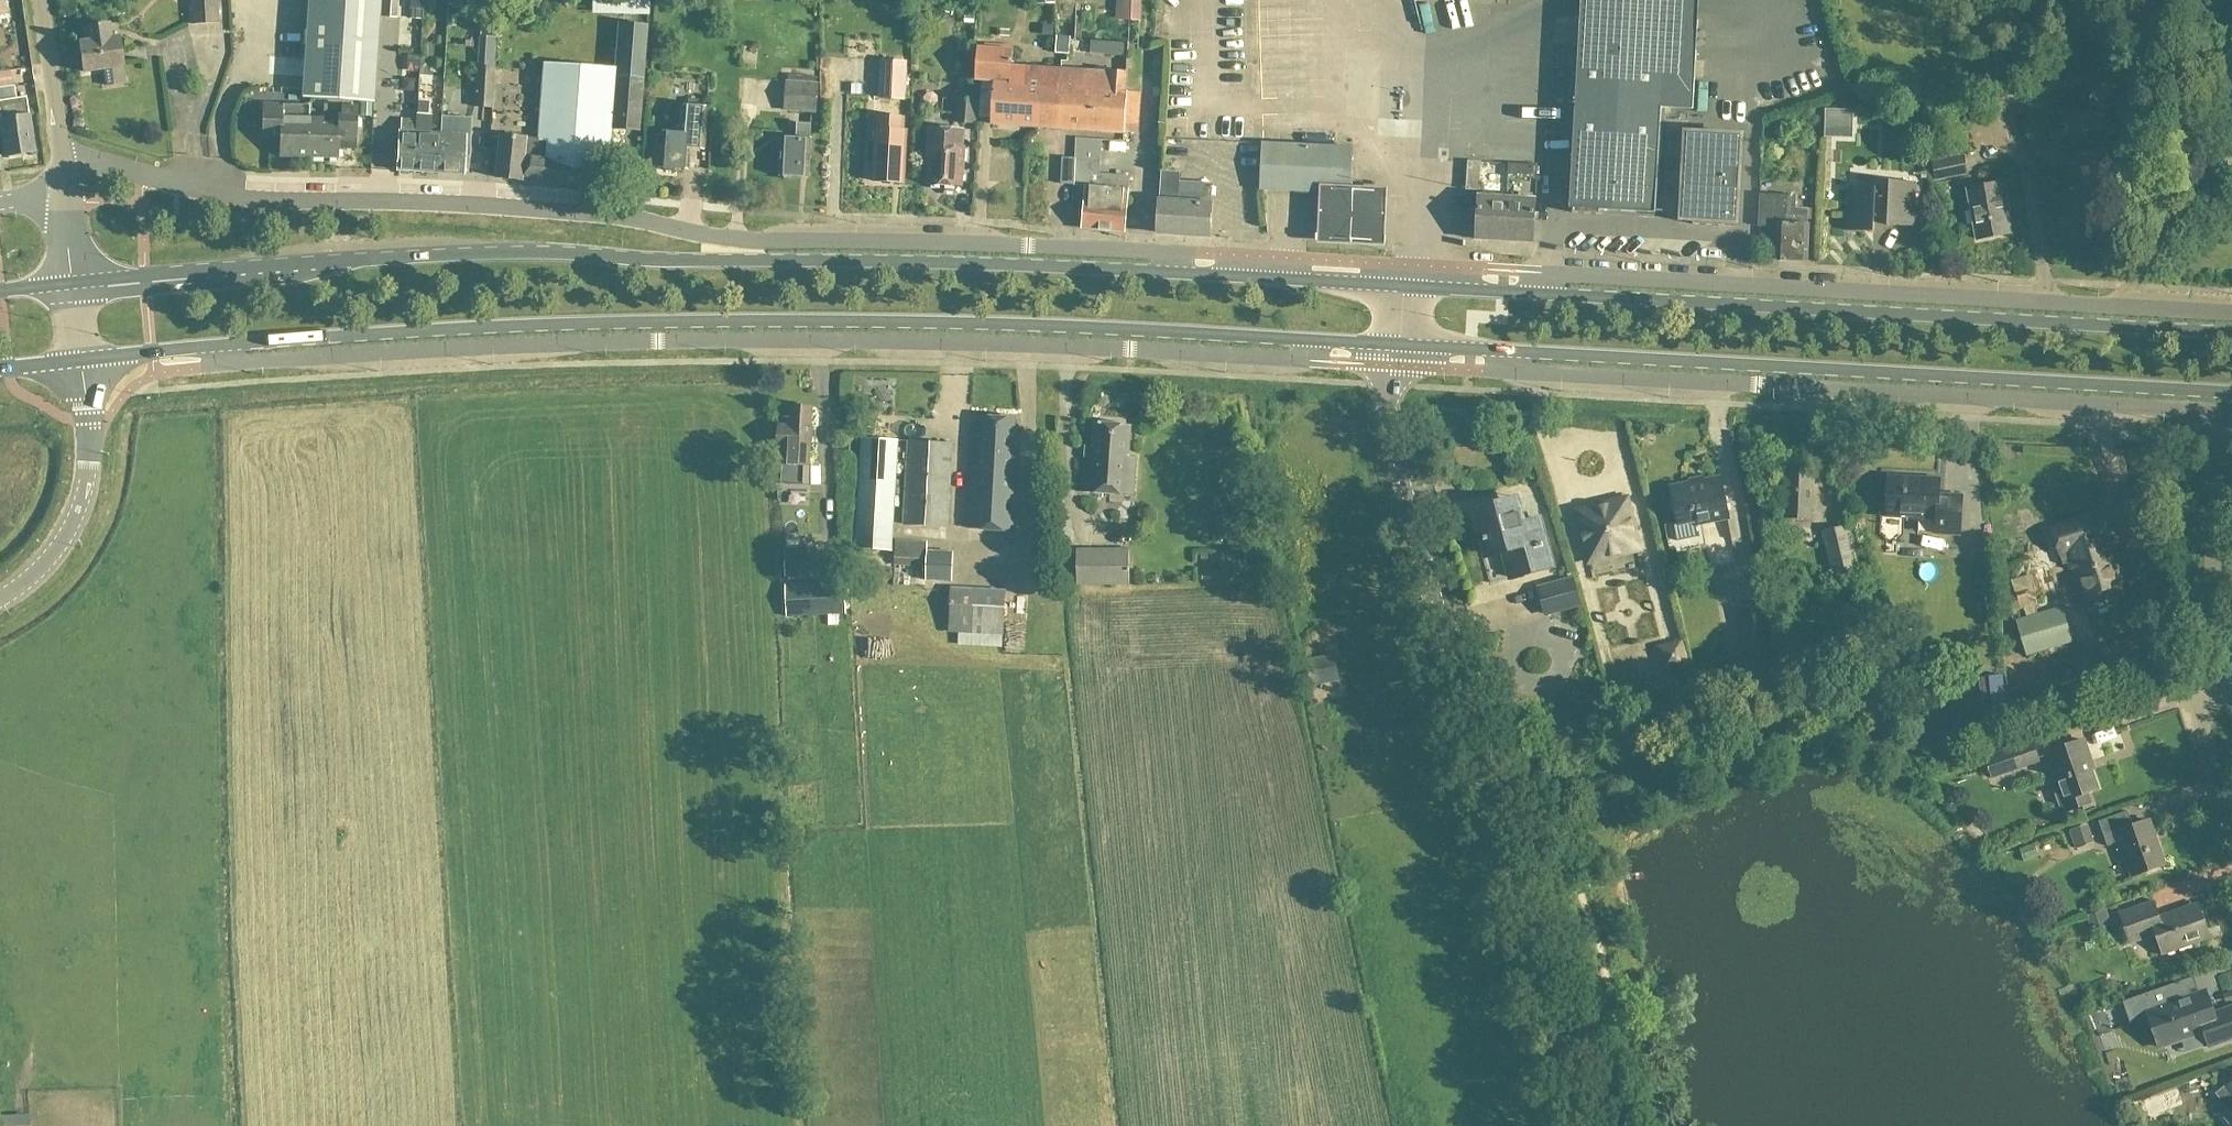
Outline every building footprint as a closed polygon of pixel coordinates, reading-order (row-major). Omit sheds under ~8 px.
[(177,1),(187,0),(188,26),(214,25),(213,0),(177,0),(177,1)] [(301,99),(371,103),(377,0),(307,0),(301,99)] [(395,0),(381,0),(380,20),(394,21),(395,0)] [(420,0),(408,0),(407,21),(419,21),(420,0)] [(1138,0),(1122,0),(1121,22),(1137,23),(1138,0)] [(1659,109),(1690,111),(1697,0),(1579,0),(1566,210),(1570,210),(1569,214),(1598,216),(1599,212),(1652,215),(1659,109)] [(494,138),(491,179),(584,187),(586,164),(605,165),(607,133),(638,135),(646,28),(614,26),(611,71),(540,65),(534,141),(494,138)] [(121,85),(119,70),(120,70),(116,40),(109,41),(107,27),(81,30),(83,44),(76,45),(80,75),(101,72),(103,87),(121,85)] [(1054,41),(1053,55),(1066,56),(1067,42),(1054,41)] [(1124,46),(1088,44),(1088,56),(1104,57),(1123,59),(1124,46)] [(1061,99),(1063,73),(1009,70),(1010,52),(974,50),(972,82),(991,83),(988,126),(1041,130),(1043,97),(1061,99)] [(905,64),(880,63),(878,100),(903,101),(905,64)] [(472,70),(471,108),(490,109),(492,71),(472,70)] [(1106,76),(1063,73),(1061,99),(1043,97),(1041,130),(1135,136),(1137,95),(1123,94),(1124,76),(1106,74),(1106,76)] [(815,84),(785,82),(781,82),(780,113),(807,114),(814,115),(815,84)] [(0,91),(0,142),(3,159),(32,154),(26,117),(23,100),(12,101),(10,89),(0,91)] [(1714,118),(1715,92),(1692,91),(1691,117),(1714,118)] [(2082,94),(2050,93),(2050,107),(2082,108),(2082,94)] [(2060,116),(2059,150),(2062,150),(2062,154),(2078,155),(2078,151),(2104,152),(2107,95),(2087,95),(2086,117),(2060,116)] [(974,104),(955,102),(953,123),(973,125),(974,104)] [(307,123),(307,121),(306,121),(307,108),(261,106),(260,132),(277,133),(276,159),(306,160),(307,123)] [(307,123),(306,160),(333,162),(334,136),(352,136),(353,110),(321,109),(321,121),(307,121),(307,123)] [(656,139),(655,149),(659,149),(658,170),(660,170),(661,174),(671,174),(672,170),(686,171),(687,151),(701,152),(702,138),(704,110),(677,109),(676,135),(660,135),(660,139),(656,139)] [(438,136),(429,136),(430,116),(414,115),(414,124),(413,133),(411,174),(436,176),(436,177),(438,136)] [(866,143),(866,157),(871,157),(870,182),(901,183),(903,134),(901,134),(901,118),(875,118),(874,133),(872,133),(871,143),(866,143)] [(469,122),(439,120),(438,136),(436,177),(461,178),(463,150),(467,150),(469,122)] [(413,133),(414,124),(398,123),(395,173),(411,174),(413,133)] [(790,183),(793,178),(808,179),(811,142),(810,142),(811,127),(795,126),(794,140),(783,139),(782,145),(778,144),(777,154),(782,154),(780,177),(781,177),(783,182),(790,183)] [(928,130),(925,168),(929,168),(927,187),(940,188),(943,194),(952,194),(956,189),(958,189),(961,149),(958,149),(960,132),(928,130)] [(1733,224),(1738,138),(1683,135),(1678,221),(1690,222),(1690,226),(1721,228),(1721,224),(1733,224)] [(1082,189),(1078,230),(1121,234),(1126,178),(1097,175),(1100,142),(1073,139),(1071,160),(1060,159),(1057,186),(1070,187),(1070,188),(1082,189)] [(1260,147),(1258,191),(1346,195),(1348,150),(1260,147)] [(1960,158),(1930,164),(1933,181),(1963,176),(1960,158)] [(1464,163),(1463,192),(1477,192),(1479,164),(1464,163)] [(1505,165),(1505,179),(1534,181),(1535,167),(1505,165)] [(1159,174),(1155,236),(1206,239),(1208,206),(1209,186),(1176,184),(1177,175),(1159,174)] [(1873,189),(1846,188),(1844,233),(1871,234),(1871,220),(1885,220),(1884,227),(1911,228),(1913,183),(1886,182),(1886,192),(1873,191),(1873,189)] [(1998,185),(1965,191),(1975,241),(2007,235),(1998,185)] [(1757,196),(1756,229),(1775,230),(1774,241),(1776,243),(1776,262),(1804,263),(1806,211),(1793,210),(1794,197),(1757,196)] [(1473,240),(1473,242),(1530,245),(1533,201),(1474,198),(1473,219),(1462,219),(1461,239),(1473,240)] [(774,466),(773,486),(806,488),(807,469),(811,410),(790,408),(789,419),(784,418),(783,426),(778,426),(774,466)] [(972,437),(966,529),(1013,532),(1018,439),(1011,439),(1013,419),(979,417),(978,437),(972,437)] [(1084,448),(1080,495),(1131,499),(1134,460),(1127,459),(1130,428),(1092,425),(1090,449),(1084,448)] [(860,441),(854,551),(889,553),(895,443),(860,441)] [(907,445),(902,527),(945,530),(950,447),(907,445)] [(1784,475),(1782,521),(1808,523),(1810,476),(1784,475)] [(1961,497),(1936,496),(1937,481),(1886,478),(1884,518),(1933,521),(1932,537),(1959,539),(1961,497)] [(1718,481),(1668,491),(1675,526),(1692,522),(1693,528),(1726,521),(1718,481)] [(1624,502),(1574,514),(1586,564),(1636,552),(1624,502)] [(1512,503),(1473,514),(1485,556),(1500,552),(1508,580),(1550,568),(1537,521),(1518,526),(1512,503)] [(2101,514),(2049,532),(2062,573),(2072,570),(2084,606),(2121,593),(2103,540),(2109,538),(2101,514)] [(1721,524),(1698,528),(1703,564),(1727,560),(1721,524)] [(1845,527),(1819,533),(1830,576),(1855,570),(1845,527)] [(896,544),(894,565),(924,567),(923,582),(941,583),(943,555),(925,554),(925,546),(896,544)] [(782,549),(782,551),(782,579),(815,578),(815,562),(795,562),(795,549),(782,549)] [(1075,551),(1075,587),(1126,586),(1126,551),(1075,551)] [(1569,581),(1536,590),(1543,617),(1576,607),(1569,581)] [(784,588),(785,619),(843,617),(842,586),(784,588)] [(950,592),(948,634),(954,635),(957,635),(999,637),(1001,595),(950,592)] [(1003,608),(1002,639),(1013,639),(1014,608),(1003,608)] [(2070,643),(2060,609),(2013,624),(2024,657),(2070,643)] [(1999,695),(1991,626),(1966,629),(1974,698),(1999,695)] [(1680,642),(1653,649),(1660,676),(1687,669),(1680,642)] [(1330,659),(1303,664),(1307,687),(1335,681),(1330,659)] [(2089,806),(2085,795),(2094,791),(2085,765),(2088,764),(2081,742),(2044,755),(2055,785),(2048,788),(2057,811),(2062,809),(2064,816),(2089,806)] [(2029,743),(1982,760),(1990,780),(2036,763),(2029,743)] [(2125,813),(2096,823),(2104,847),(2117,843),(2128,878),(2161,867),(2147,822),(2130,828),(2125,813)] [(2085,826),(2066,833),(2073,852),(2092,845),(2085,826)] [(2151,904),(2117,916),(2128,945),(2153,936),(2160,956),(2207,939),(2200,921),(2196,922),(2191,908),(2156,920),(2151,904)] [(2104,911),(2084,918),(2090,935),(2110,928),(2104,911)] [(2121,1003),(2130,1026),(2146,1020),(2157,1049),(2201,1033),(2207,1048),(2231,1039),(2231,1009),(2225,1011),(2211,1016),(2203,993),(2186,999),(2184,994),(2197,989),(2193,978),(2121,1003)] [(2222,1090),(2231,1102),(2231,1082),(2222,1090)] [(2183,1105),(2177,1090),(2161,1096),(2167,1111),(2183,1105)] [(2223,1121),(2227,1125),(2231,1125),(2231,1113),(2223,1121)]
